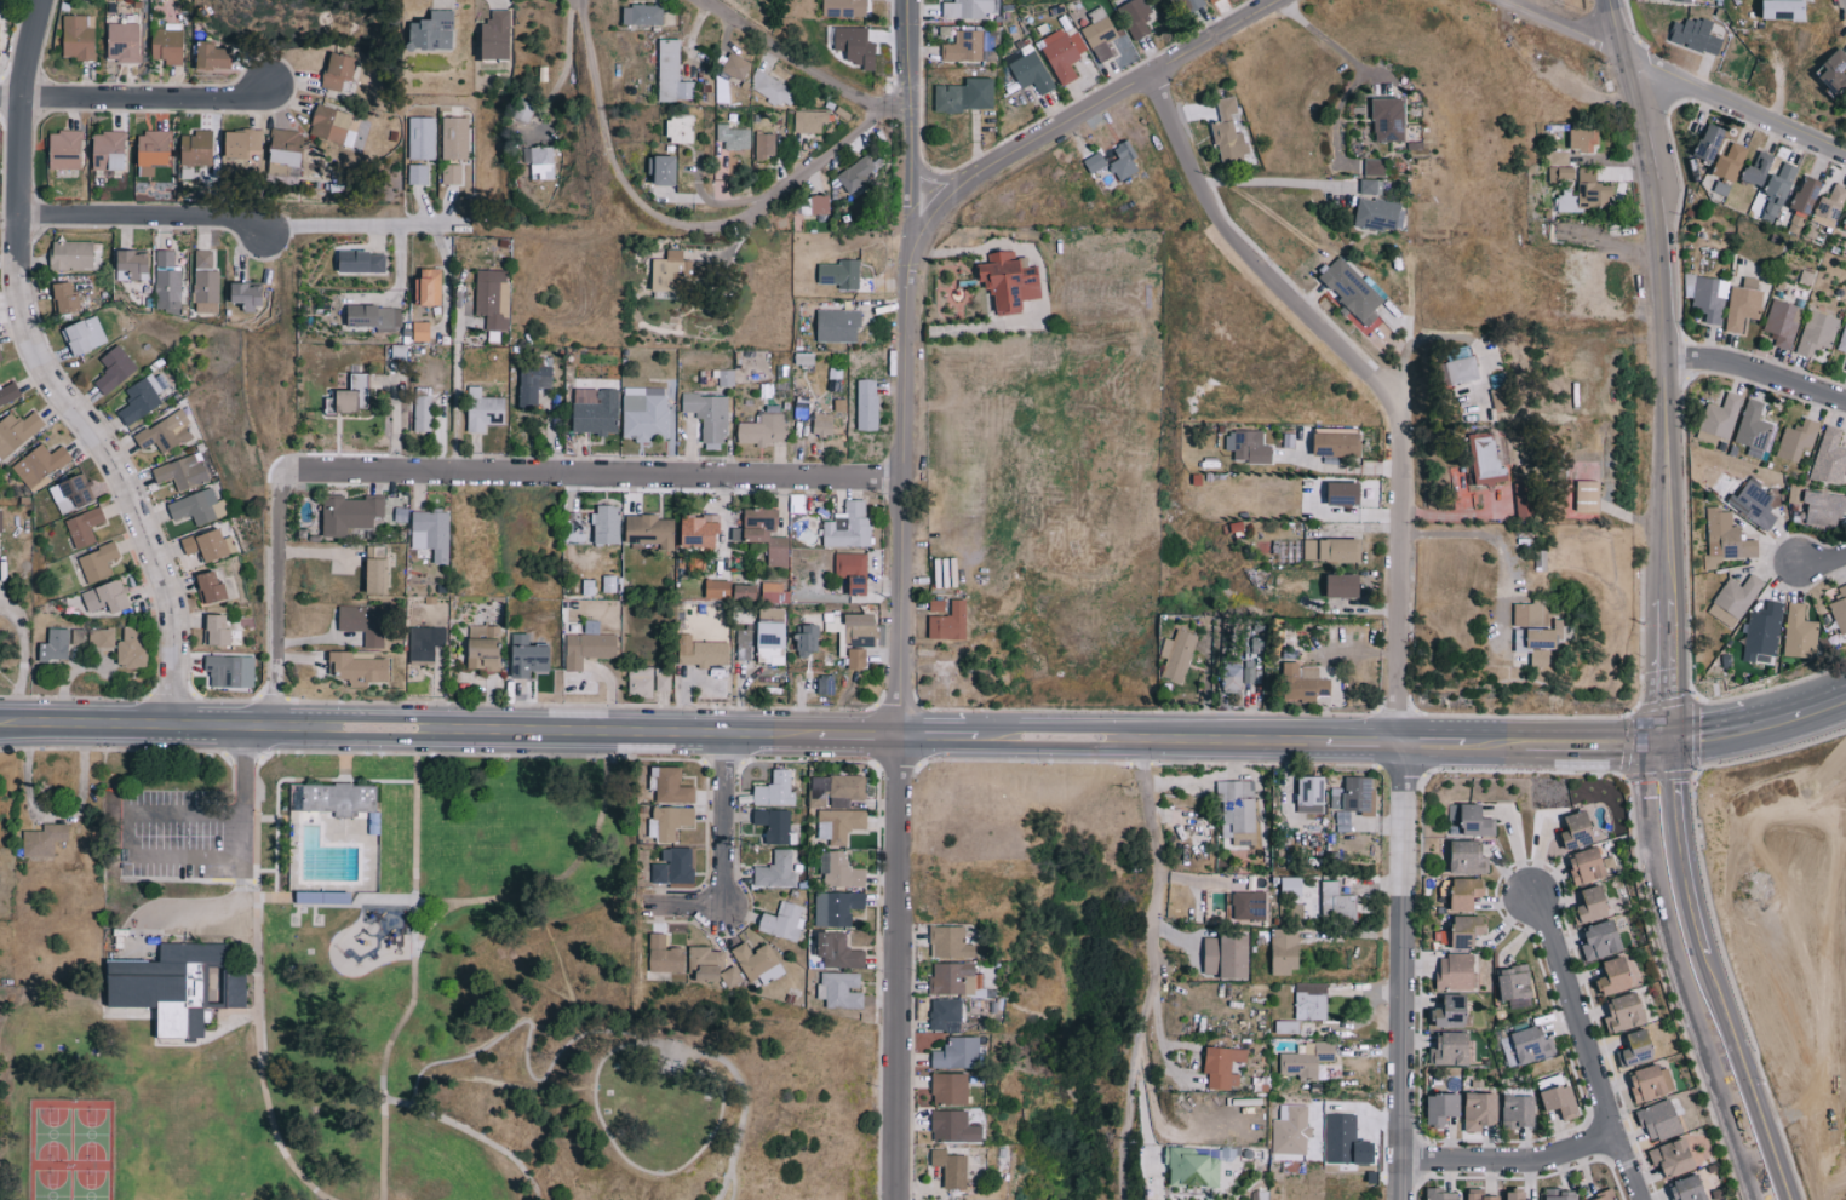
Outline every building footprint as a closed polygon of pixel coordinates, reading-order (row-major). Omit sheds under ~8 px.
[(867,17),(868,0),(823,0),(823,15),(867,17)] [(994,0),(955,0),(955,2),(942,2),(942,17),(994,16),(994,0)] [(1145,0),(1132,0),(1118,6),(1133,41),(1150,34),(1144,18),(1151,15),(1145,0)] [(1207,4),(1205,0),(1175,0),(1184,17),(1207,4)] [(1801,0),(1748,0),(1748,18),(1800,19),(1801,0)] [(625,24),(665,25),(666,5),(626,5),(625,24)] [(1080,29),(1100,63),(1114,55),(1106,41),(1118,34),(1101,5),(1087,14),(1092,22),(1080,29)] [(453,49),(453,9),(431,10),(432,21),(411,21),(411,50),(453,49)] [(484,59),(512,58),(511,9),(491,10),(492,21),(483,21),(484,59)] [(1709,23),(1682,14),(1679,23),(1670,20),(1664,39),(1713,54),(1718,37),(1705,33),(1709,23)] [(62,59),(94,59),(95,28),(85,28),(85,15),(63,15),(62,59)] [(140,23),(108,23),(109,61),(140,61),(140,23)] [(183,23),(164,23),(164,29),(152,29),(152,58),(165,59),(164,64),(182,64),(183,23)] [(868,28),(835,27),(834,50),(848,50),(847,62),(863,62),(863,70),(876,70),(876,42),(868,42),(868,28)] [(1087,51),(1076,31),(1066,36),(1061,28),(1038,40),(1062,85),(1078,77),(1069,61),(1087,51)] [(684,39),(664,39),(663,100),(698,100),(698,81),(684,81),(684,39)] [(198,68),(231,69),(232,48),(215,47),(215,42),(199,41),(198,68)] [(1022,57),(1008,63),(1020,89),(1033,82),(1040,95),(1054,88),(1032,42),(1018,49),(1022,57)] [(357,57),(330,51),(322,87),(342,91),(344,79),(352,81),(357,57)] [(724,70),(745,80),(754,62),(732,52),(724,70)] [(748,89),(790,106),(798,87),(756,70),(748,89)] [(995,109),(995,78),(966,78),(966,85),(934,85),(935,110),(995,109)] [(1220,122),(1214,123),(1218,160),(1248,156),(1245,131),(1235,133),(1233,115),(1238,114),(1236,96),(1217,99),(1220,122)] [(1375,97),(1374,140),(1404,141),(1405,98),(1375,97)] [(357,132),(350,129),(354,115),(318,104),(308,133),(352,147),(357,132)] [(794,132),(822,133),(822,122),(828,122),(828,111),(794,110),(794,132)] [(673,116),(672,143),(698,144),(698,117),(673,116)] [(409,159),(434,159),(435,117),(409,117),(409,159)] [(443,160),(469,159),(469,117),(442,117),(443,160)] [(720,141),(728,141),(728,149),(754,149),(753,128),(731,128),(731,123),(720,124),(720,141)] [(1592,151),(1593,126),(1565,124),(1564,150),(1592,151)] [(1718,136),(1696,128),(1686,154),(1708,163),(1718,136)] [(306,133),(273,129),(269,162),(301,166),(306,133)] [(181,135),(180,166),(212,166),(213,130),(194,130),(194,135),(181,135)] [(248,159),(248,150),(261,150),(261,131),(227,130),(226,158),(248,159)] [(50,169),(80,169),(81,131),(50,131),(50,169)] [(124,170),(126,132),(94,131),(92,169),(124,170)] [(153,176),(153,164),(169,165),(170,132),(140,131),(138,176),(153,176)] [(777,158),(777,134),(758,133),(757,158),(777,158)] [(1120,158),(1110,163),(1119,181),(1141,170),(1127,141),(1114,148),(1120,158)] [(1740,146),(1726,142),(1721,157),(1710,154),(1703,175),(1729,183),(1740,146)] [(531,163),(531,179),(554,178),(553,146),(523,147),(524,163),(531,163)] [(1565,150),(1547,150),(1546,165),(1564,166),(1565,150)] [(1091,173),(1107,164),(1100,151),(1084,160),(1091,173)] [(1729,181),(1781,200),(1794,166),(1754,151),(1748,168),(1735,163),(1729,181)] [(836,175),(848,193),(880,173),(868,154),(836,175)] [(659,185),(680,186),(681,156),(652,156),(652,175),(659,176),(659,185)] [(1384,176),(1384,159),(1365,159),(1364,176),(1384,176)] [(408,184),(428,185),(428,165),(409,164),(408,184)] [(442,184),(461,185),(462,165),(442,164),(442,184)] [(1593,168),(1545,166),(1544,183),(1572,184),(1571,204),(1605,205),(1606,183),(1593,183),(1593,168)] [(1381,194),(1382,179),(1360,179),(1360,193),(1381,194)] [(1814,196),(1804,221),(1829,231),(1845,189),(1831,183),(1824,200),(1814,196)] [(830,197),(801,196),(801,214),(830,214),(830,197)] [(1839,211),(1834,228),(1845,232),(1845,213),(1839,211)] [(94,241),(51,241),(51,270),(93,271),(94,241)] [(682,249),(667,249),(667,259),(653,258),(652,296),(681,297),(682,249)] [(180,270),(173,269),(174,250),(156,250),(155,311),(180,312),(180,270)] [(218,312),(219,270),(212,270),(212,251),(194,250),(194,312),(218,312)] [(118,270),(130,271),(130,277),(149,278),(150,252),(119,251),(118,270)] [(385,272),(385,252),(341,251),(340,272),(385,272)] [(1041,298),(1037,266),(1028,267),(1027,258),(1014,259),(1013,251),(987,253),(988,263),(979,264),(981,282),(991,281),(994,316),(1024,312),(1022,300),(1041,298)] [(1383,301),(1339,257),(1318,277),(1367,326),(1378,316),(1373,311),(1383,301)] [(859,290),(860,260),(838,259),(838,263),(819,263),(818,283),(838,283),(838,289),(859,290)] [(441,306),(442,269),(422,268),(421,278),(416,278),(416,305),(441,306)] [(509,270),(477,270),(476,314),(486,314),(485,330),(507,330),(509,270)] [(1701,307),(1700,323),(1721,325),(1725,280),(1693,277),(1690,306),(1701,307)] [(1739,333),(1740,317),(1757,318),(1759,289),(1754,289),(1755,278),(1739,277),(1738,286),(1727,285),(1724,331),(1739,333)] [(82,311),(80,295),(74,296),(73,282),(52,284),(56,314),(82,311)] [(263,309),(264,284),(231,283),(231,303),(245,303),(244,308),(263,309)] [(1800,308),(1770,299),(1759,330),(1774,335),(1771,345),(1787,350),(1800,308)] [(401,307),(348,305),(348,325),(376,326),(376,331),(400,332),(401,307)] [(860,310),(817,309),(817,341),(860,342),(860,310)] [(1807,357),(1812,346),(1825,351),(1837,320),(1808,309),(1792,352),(1807,357)] [(413,341),(430,341),(430,322),(413,321),(413,341)] [(1844,322),(1836,349),(1845,353),(1845,323),(1844,322)] [(99,359),(108,370),(93,382),(104,395),(137,369),(118,344),(99,359)] [(1434,387),(1474,378),(1469,355),(1429,364),(1434,387)] [(553,365),(521,364),(520,408),(539,408),(540,388),(552,388),(553,365)] [(124,390),(132,403),(117,412),(126,426),(162,404),(145,377),(124,390)] [(857,379),(856,431),(877,431),(878,380),(857,379)] [(485,423),(504,424),(505,397),(481,397),(482,386),(469,386),(468,432),(485,433),(485,423)] [(617,390),(599,389),(598,404),(574,403),(574,433),(617,434),(617,390)] [(1725,439),(1740,396),(1724,391),(1718,407),(1704,402),(1695,429),(1725,439)] [(623,436),(636,436),(636,440),(666,441),(667,395),(623,394),(623,436)] [(726,395),(682,394),(682,414),(703,414),(703,450),(725,450),(726,395)] [(415,431),(432,431),(431,395),(414,395),(415,431)] [(1770,424),(1756,419),(1761,403),(1746,398),(1730,442),(1746,448),(1744,454),(1758,459),(1770,424)] [(134,436),(142,450),(155,442),(162,454),(193,436),(186,425),(190,423),(182,409),(134,436)] [(45,424),(34,411),(21,422),(12,411),(0,421),(0,459),(1,461),(45,424)] [(738,423),(737,443),(784,444),(784,414),(760,413),(760,423),(738,423)] [(813,436),(832,437),(833,414),(814,414),(813,436)] [(1809,449),(1816,422),(1799,418),(1796,431),(1781,427),(1773,457),(1793,462),(1798,446),(1809,449)] [(1822,424),(1807,477),(1838,486),(1845,458),(1845,449),(1834,446),(1839,429),(1822,424)] [(1263,446),(1264,432),(1226,431),(1225,450),(1235,450),(1234,461),(1272,462),(1272,446),(1263,446)] [(1361,458),(1362,434),(1316,433),(1316,457),(1361,458)] [(12,466),(29,489),(72,458),(62,445),(50,454),(42,443),(12,466)] [(177,491),(209,481),(200,453),(152,468),(157,483),(173,478),(177,491)] [(61,516),(96,501),(84,473),(49,487),(61,516)] [(1764,506),(1771,495),(1742,479),(1726,506),(1765,528),(1774,512),(1764,506)] [(1330,505),(1362,505),(1362,482),(1329,483),(1330,505)] [(196,526),(230,513),(224,498),(216,501),(211,487),(167,504),(173,521),(191,514),(196,526)] [(1834,526),(1836,511),(1845,513),(1845,497),(1798,489),(1796,503),(1804,505),(1801,521),(1834,526)] [(324,497),(324,537),(348,537),(349,528),(374,528),(374,517),(384,517),(385,495),(366,495),(366,498),(324,497)] [(868,547),(870,500),(845,500),(845,513),(833,513),(833,521),(824,521),(823,546),(868,547)] [(594,544),(618,544),(619,523),(617,523),(617,505),(594,505),(594,544)] [(91,527),(106,521),(100,507),(65,519),(76,550),(96,542),(91,527)] [(789,566),(789,535),(778,535),(778,509),(745,509),(744,542),(768,542),(767,566),(789,566)] [(448,564),(450,512),(412,511),(411,542),(417,542),(417,531),(427,531),(426,548),(434,549),(434,564),(448,564)] [(1754,539),(1738,540),(1738,524),(1730,525),(1730,511),(1708,512),(1710,557),(1754,556),(1754,539)] [(627,515),(627,543),(661,544),(661,550),(675,551),(676,519),(659,519),(659,515),(627,515)] [(683,547),(719,548),(720,516),(684,515),(683,547)] [(181,541),(186,555),(201,549),(206,563),(235,553),(229,536),(224,538),(220,527),(181,541)] [(1361,562),(1361,540),(1304,539),(1303,561),(1361,562)] [(1271,540),(1271,553),(1277,553),(1277,562),(1301,562),(1301,540),(1271,540)] [(120,557),(116,543),(79,555),(87,584),(112,576),(107,561),(120,557)] [(368,594),(388,594),(389,558),(383,558),(383,546),(369,546),(368,594)] [(867,553),(835,553),(834,575),(866,576),(867,553)] [(203,605),(229,599),(225,582),(219,583),(217,571),(196,576),(203,605)] [(1725,578),(1710,604),(1737,620),(1761,580),(1747,572),(1739,586),(1725,578)] [(603,593),(616,593),(616,576),(603,575),(603,593)] [(850,594),(869,595),(870,576),(851,575),(850,594)] [(1362,576),(1329,575),(1328,597),(1361,598),(1362,576)] [(131,608),(121,579),(82,592),(88,612),(110,605),(113,614),(131,608)] [(731,581),(706,580),(705,598),(731,599),(731,581)] [(785,582),(761,583),(761,603),(786,602),(785,582)] [(1845,630),(1845,582),(1835,587),(1839,597),(1826,603),(1838,634),(1845,630)] [(755,600),(756,585),(736,585),(735,599),(755,600)] [(929,615),(928,638),(966,639),(967,600),(951,599),(950,616),(929,615)] [(929,611),(944,612),(945,601),(930,600),(929,611)] [(1781,603),(1764,600),(1761,614),(1747,612),(1740,659),(1765,663),(1767,654),(1773,655),(1781,603)] [(1509,625),(1537,626),(1538,602),(1509,601),(1509,625)] [(1803,602),(1784,602),(1782,656),(1814,657),(1815,620),(1802,620),(1803,602)] [(339,605),(338,630),(364,631),(364,649),(386,649),(387,606),(339,605)] [(227,615),(207,615),(206,645),(240,646),(241,630),(227,629),(227,615)] [(1516,629),(1515,648),(1550,649),(1550,638),(1559,638),(1560,619),(1549,619),(1548,630),(1516,629)] [(759,623),(760,664),(786,664),(785,623),(759,623)] [(501,626),(469,625),(468,669),(499,670),(501,626)] [(819,625),(804,625),(804,633),(796,634),(797,654),(820,654),(819,625)] [(39,642),(38,660),(67,661),(68,628),(48,627),(47,643),(39,642)] [(147,669),(147,627),(124,627),(123,640),(118,640),(118,664),(127,664),(127,668),(147,669)] [(446,646),(446,628),(410,627),(409,663),(434,663),(435,646),(446,646)] [(115,628),(89,628),(88,646),(114,647),(115,628)] [(736,660),(750,660),(751,629),(737,629),(736,660)] [(1198,636),(1177,629),(1173,640),(1165,637),(1159,656),(1167,659),(1161,677),(1182,684),(1198,636)] [(512,679),(531,679),(531,671),(549,671),(550,646),(529,646),(529,634),(513,633),(512,679)] [(566,634),(565,671),(583,671),(583,657),(616,658),(617,635),(566,634)] [(692,635),(679,635),(678,664),(729,666),(729,642),(692,642),(692,635)] [(848,669),(866,669),(866,648),(848,648),(848,669)] [(1542,666),(1543,650),(1534,649),(1534,651),(1528,650),(1527,666),(1542,666)] [(353,658),(353,652),(330,651),(329,672),(341,672),(341,679),(350,679),(350,687),(367,687),(367,682),(389,682),(389,659),(353,658)] [(211,687),(248,688),(249,674),(243,673),(243,656),(205,655),(205,672),(211,672),(211,687)] [(1240,691),(1241,664),(1222,663),(1222,690),(1240,691)] [(1330,695),(1330,679),(1319,679),(1319,667),(1298,666),(1298,663),(1283,663),(1282,699),(1316,700),(1316,695),(1330,695)] [(1244,665),(1243,683),(1253,683),(1254,665),(1244,665)] [(654,696),(654,691),(670,690),(669,667),(627,668),(628,697),(654,696)] [(681,766),(650,766),(649,789),(656,790),(656,801),(695,801),(695,785),(681,785),(681,766)] [(795,805),(795,791),(790,791),(791,768),(773,768),(772,785),(754,784),(753,804),(795,805)] [(810,807),(850,807),(850,798),(865,799),(866,775),(811,774),(810,807)] [(1327,775),(1299,774),(1298,812),(1308,813),(1308,802),(1326,802),(1327,775)] [(1373,775),(1346,775),(1346,791),(1331,790),(1330,808),(1373,808),(1373,775)] [(1217,780),(1218,836),(1232,836),(1232,844),(1255,844),(1254,780),(1217,780)] [(309,787),(349,788),(380,788),(380,811),(308,811),(309,787)] [(1497,833),(1496,817),(1486,817),(1485,802),(1449,803),(1449,834),(1497,833)] [(695,807),(653,806),(653,817),(649,817),(649,839),(675,840),(676,824),(694,825),(695,807)] [(789,808),(753,809),(753,821),(765,821),(765,845),(789,844),(789,808)] [(1599,839),(1588,808),(1565,815),(1570,829),(1559,833),(1564,850),(1599,839)] [(868,809),(818,809),(818,838),(830,838),(830,845),(848,845),(848,827),(867,828),(868,809)] [(1337,830),(1351,830),(1351,809),(1337,809),(1337,830)] [(54,855),(53,840),(68,840),(67,823),(43,823),(43,830),(20,830),(20,856),(54,855)] [(1450,872),(1486,873),(1486,840),(1451,839),(1450,872)] [(1568,855),(1576,884),(1614,874),(1609,856),(1604,858),(1600,846),(1568,855)] [(693,881),(693,847),(663,847),(663,862),(652,862),(652,882),(693,881)] [(794,848),(774,848),(774,865),(755,865),(754,885),(793,886),(794,848)] [(827,885),(866,885),(866,867),(848,867),(848,850),(829,850),(829,861),(818,861),(818,872),(827,872),(827,885)] [(1281,895),(1302,895),(1302,877),(1280,877),(1281,895)] [(1485,896),(1486,877),(1455,877),(1454,910),(1477,910),(1477,896),(1485,896)] [(1356,918),(1356,894),(1339,894),(1338,880),(1321,880),(1322,919),(1356,918)] [(1613,914),(1605,883),(1582,888),(1586,903),(1580,905),(1584,921),(1613,914)] [(1266,891),(1233,890),(1233,918),(1266,919),(1266,891)] [(852,926),(852,908),(865,908),(865,892),(828,891),(827,925),(852,926)] [(796,940),(806,906),(781,899),(777,915),(763,911),(758,930),(796,940)] [(1478,932),(1487,932),(1487,915),(1456,914),(1454,946),(1477,947),(1478,932)] [(1587,961),(1626,949),(1617,917),(1586,926),(1590,942),(1582,944),(1587,961)] [(964,925),(930,925),(930,957),(977,956),(977,943),(964,943),(964,925)] [(1299,972),(1299,928),(1273,928),(1272,972),(1299,972)] [(824,966),(865,967),(865,949),(846,948),(847,931),(820,930),(819,956),(824,957),(824,966)] [(650,970),(685,971),(686,947),(666,946),(666,932),(651,932),(650,970)] [(1250,975),(1249,936),(1204,937),(1205,976),(1250,975)] [(113,960),(162,963),(161,940),(234,945),(233,963),(236,963),(235,972),(250,971),(250,1007),(208,1007),(206,1039),(157,1038),(159,1004),(114,1005),(113,960)] [(731,949),(749,982),(760,976),(764,984),(786,973),(769,942),(752,951),(746,941),(731,949)] [(690,972),(698,972),(698,979),(726,979),(726,984),(740,984),(740,968),(723,968),(723,950),(711,950),(711,945),(690,945),(690,972)] [(1437,988),(1474,989),(1474,954),(1441,953),(1441,971),(1437,971),(1437,988)] [(1604,961),(1608,975),(1599,978),(1604,995),(1636,985),(1627,954),(1604,961)] [(929,994),(973,994),(974,962),(933,961),(933,975),(929,975),(929,994)] [(1502,998),(1533,997),(1532,964),(1500,966),(1502,998)] [(863,1008),(863,991),(850,991),(851,987),(861,987),(861,972),(819,971),(819,998),(826,998),(826,1007),(863,1008)] [(1327,1019),(1327,982),(1296,982),(1296,1019),(1327,1019)] [(1605,1017),(1610,1033),(1649,1021),(1639,990),(1609,999),(1614,1014),(1605,1017)] [(1468,993),(1445,993),(1445,1007),(1434,1007),(1434,1026),(1468,1026),(1468,993)] [(962,999),(931,998),(930,1029),(961,1030),(962,999)] [(1509,1068),(1555,1053),(1545,1022),(1499,1037),(1509,1068)] [(1658,1057),(1649,1027),(1626,1034),(1630,1047),(1618,1051),(1623,1067),(1658,1057)] [(1431,1047),(1431,1064),(1473,1063),(1472,1031),(1439,1032),(1440,1047),(1431,1047)] [(932,1050),(931,1067),(979,1068),(979,1036),(945,1036),(945,1050),(932,1050)] [(1280,1052),(1280,1073),(1299,1073),(1299,1080),(1318,1080),(1319,1061),(1336,1061),(1336,1042),(1297,1042),(1297,1052),(1280,1052)] [(1247,1061),(1248,1048),(1206,1046),(1205,1073),(1209,1073),(1208,1086),(1239,1088),(1239,1073),(1231,1072),(1232,1061),(1247,1061)] [(1636,1103),(1670,1093),(1661,1063),(1631,1072),(1635,1086),(1631,1087),(1636,1103)] [(968,1072),(931,1073),(932,1104),(968,1102),(968,1072)] [(1546,1111),(1561,1108),(1564,1119),(1580,1116),(1574,1083),(1542,1090),(1546,1111)] [(1466,1131),(1482,1131),(1482,1123),(1498,1124),(1499,1092),(1467,1091),(1466,1131)] [(1462,1115),(1462,1093),(1429,1093),(1430,1124),(1449,1123),(1449,1116),(1462,1115)] [(1536,1095),(1505,1094),(1504,1126),(1516,1127),(1516,1125),(1535,1126),(1536,1095)] [(1684,1130),(1670,1097),(1637,1111),(1651,1143),(1684,1130)] [(932,1109),(931,1140),(983,1141),(984,1125),(968,1125),(968,1110),(932,1109)] [(1654,1166),(1662,1164),(1667,1178),(1698,1166),(1687,1135),(1648,1150),(1654,1166)] [(1189,1146),(1165,1146),(1165,1165),(1171,1165),(1170,1184),(1220,1186),(1221,1156),(1189,1155),(1189,1146)] [(966,1188),(967,1154),(946,1154),(946,1148),(931,1148),(931,1166),(944,1166),(944,1188),(966,1188)] [(1701,1172),(1669,1182),(1675,1199),(1710,1199),(1701,1172)] [(1457,1199),(1458,1192),(1439,1191),(1439,1187),(1428,1186),(1427,1199),(1463,1199),(1457,1199)] [(1503,1194),(1484,1194),(1484,1188),(1470,1188),(1469,1199),(1503,1199),(1503,1194)] [(1579,1188),(1547,1189),(1547,1199),(1579,1199),(1579,1188)] [(1614,1188),(1594,1193),(1596,1199),(1591,1199),(1617,1199),(1614,1188)] [(1509,1199),(1541,1199),(1527,1199),(1527,1190),(1509,1190),(1509,1199)]
